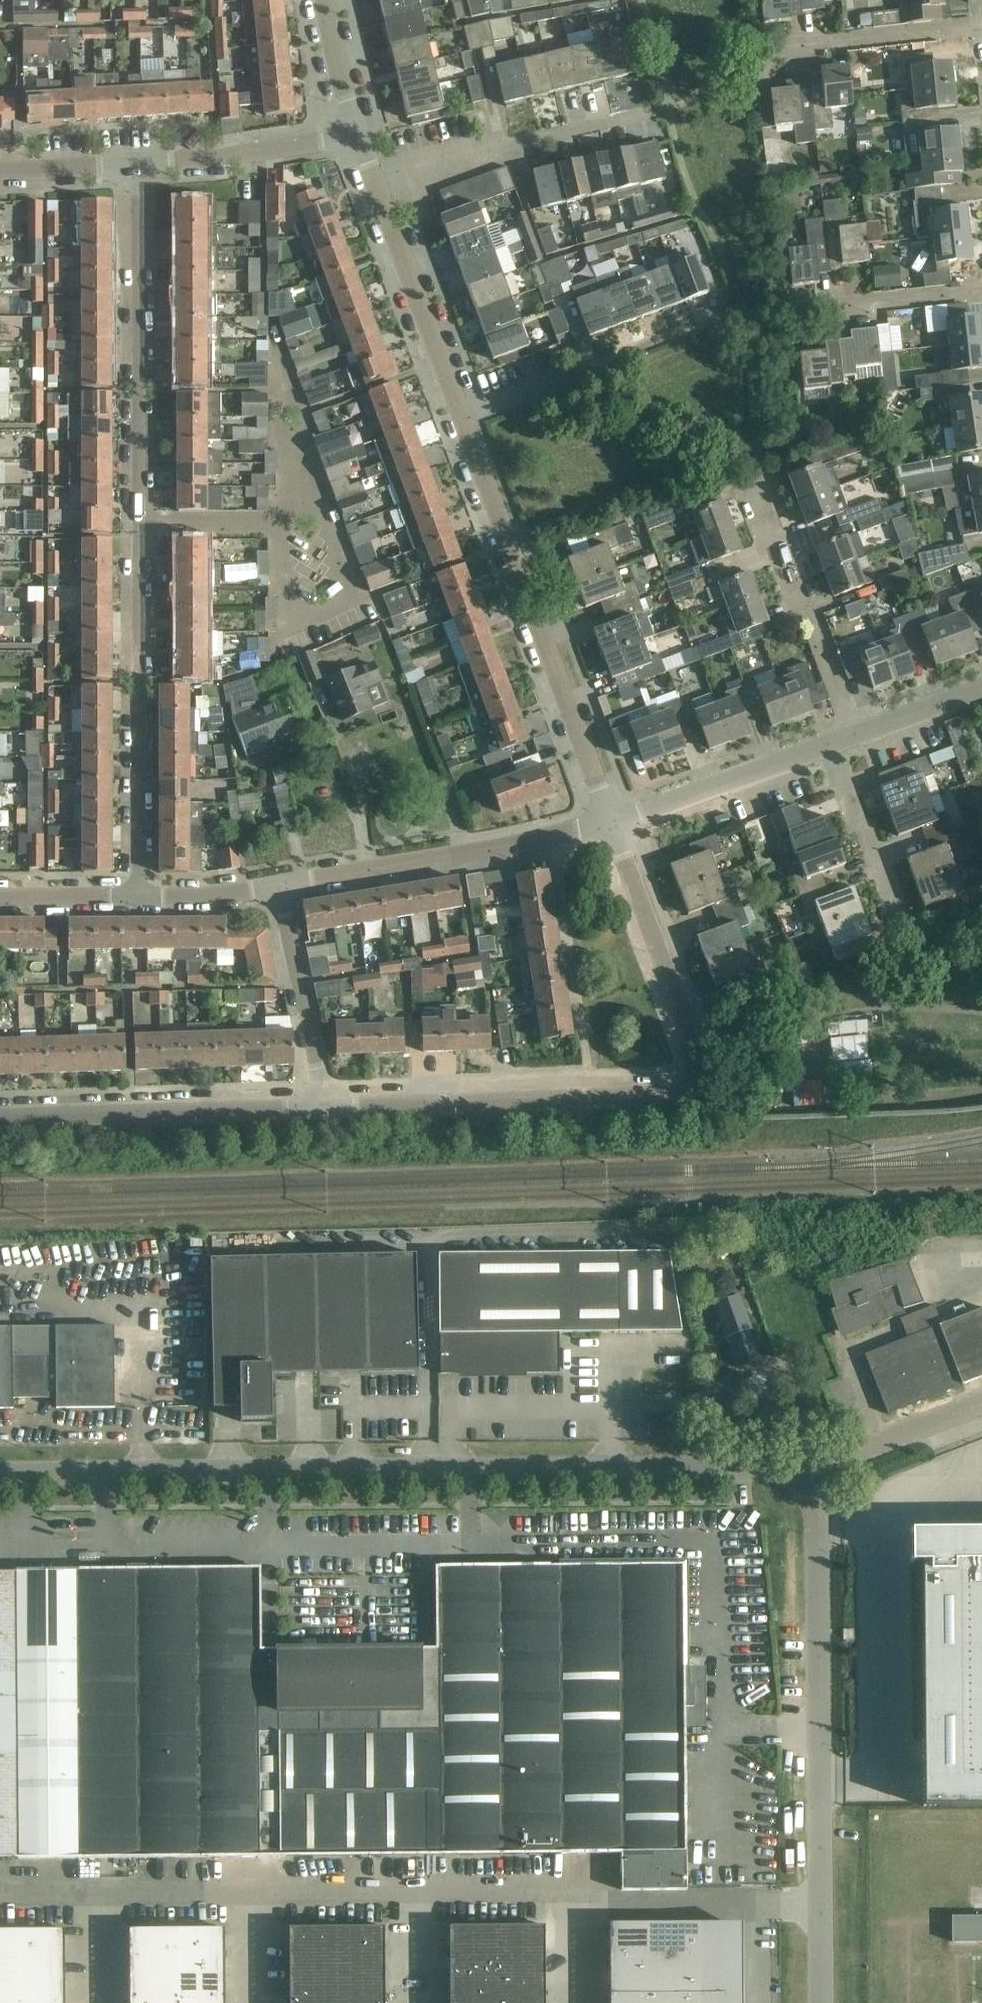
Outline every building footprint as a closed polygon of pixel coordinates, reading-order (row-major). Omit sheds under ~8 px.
[(242,2),(244,24),(283,21),(281,0),(258,0),(242,2)] [(383,22),(421,13),(417,0),(378,0),(383,22)] [(488,0),(467,0),(471,18),(491,13),(491,15),(503,13),(501,0),(498,0),(489,2),(488,0)] [(526,0),(510,0),(511,11),(528,8),(526,0)] [(553,4),(552,0),(526,0),(528,8),(553,4)] [(609,0),(585,4),(587,14),(611,10),(609,0)] [(800,12),(799,0),(760,0),(762,24),(790,21),(789,13),(800,12)] [(800,12),(814,10),(813,2),(835,0),(799,0),(800,12)] [(943,0),(899,0),(900,11),(871,14),(872,28),(942,21),(941,19),(929,20),(928,8),(944,7),(943,0)] [(465,18),(461,4),(453,6),(456,20),(465,18)] [(559,9),(561,18),(587,14),(585,4),(559,9)] [(221,7),(211,7),(211,19),(214,19),(214,27),(224,26),(224,18),(221,18),(221,7)] [(180,20),(180,8),(168,9),(169,21),(180,20)] [(193,20),(192,8),(180,8),(180,20),(193,20)] [(537,23),(561,18),(559,9),(534,13),(537,23)] [(128,22),(134,22),(134,11),(123,11),(123,21),(128,21),(128,22)] [(134,11),(134,22),(138,22),(138,21),(146,21),(146,11),(134,11)] [(45,13),(34,14),(34,24),(57,23),(57,12),(45,12),(45,13)] [(76,23),(87,22),(87,12),(76,12),(76,23)] [(99,12),(87,12),(87,22),(99,22),(99,12)] [(34,24),(34,14),(22,14),(22,13),(13,13),(13,24),(34,24)] [(389,47),(426,38),(421,13),(383,22),(389,47)] [(537,23),(534,13),(519,16),(521,25),(537,23)] [(508,20),(476,25),(481,50),(492,47),(491,43),(515,40),(508,20)] [(285,44),(283,21),(244,24),(246,48),(285,44)] [(138,22),(134,22),(128,22),(128,39),(140,38),(140,28),(138,28),(138,22)] [(469,53),(481,50),(476,25),(461,29),(467,53),(469,53)] [(198,26),(186,27),(186,37),(198,37),(198,26)] [(214,27),(216,50),(226,49),(225,38),(224,26),(214,27)] [(186,37),(186,27),(174,27),(175,37),(186,37)] [(140,28),(140,38),(151,38),(151,28),(140,28)] [(93,30),(94,40),(115,39),(115,29),(105,29),(93,30)] [(82,40),(94,40),(93,30),(82,30),(82,40)] [(48,67),(47,62),(47,31),(35,31),(21,32),(22,68),(48,67)] [(70,61),(69,31),(47,31),(47,62),(70,61)] [(432,62),(426,38),(389,47),(395,70),(432,62)] [(619,39),(594,44),(602,82),(627,76),(619,39)] [(248,71),(260,70),(288,67),(285,44),(246,48),(248,71)] [(578,87),(602,82),(594,44),(569,50),(578,87)] [(226,49),(216,50),(217,62),(227,61),(226,49)] [(553,93),(578,87),(569,50),(544,56),(553,93)] [(467,53),(461,55),(465,70),(473,68),(469,53),(467,53)] [(925,55),(897,58),(899,78),(911,77),(913,89),(952,85),(950,64),(926,66),(925,55)] [(528,99),(553,93),(544,56),(520,62),(528,99)] [(395,70),(401,95),(438,87),(434,71),(446,68),(444,59),(432,62),(395,70)] [(503,105),(528,99),(520,62),(495,68),(503,105)] [(263,93),(275,92),(290,90),(288,67),(260,70),(263,93)] [(821,78),(808,79),(814,132),(831,130),(829,111),(852,108),(851,97),(848,67),(820,70),(821,78)] [(188,87),(189,114),(213,113),(211,85),(200,86),(199,70),(187,71),(188,87)] [(164,72),(166,115),(189,114),(188,87),(187,71),(164,72)] [(164,72),(141,73),(141,76),(143,117),(166,115),(164,72)] [(95,92),(97,120),(120,118),(118,91),(117,75),(95,77),(95,92)] [(120,118),(143,117),(141,76),(128,77),(128,90),(118,91),(117,75),(118,91),(120,118)] [(71,81),(71,94),(73,121),(96,120),(94,77),(70,78),(71,81)] [(484,101),(479,77),(466,80),(471,104),(484,101)] [(770,95),(758,96),(762,129),(793,126),(796,145),(815,143),(814,138),(814,132),(808,79),(796,81),(797,89),(770,92),(770,95)] [(850,80),(851,89),(859,88),(858,79),(850,80)] [(50,123),(48,80),(35,81),(36,96),(25,97),(27,124),(50,123)] [(48,80),(50,123),(73,121),(71,94),(71,81),(48,83),(48,80)] [(219,97),(229,96),(228,84),(218,85),(219,97)] [(914,102),(900,103),(902,124),(932,121),(931,109),(955,106),(952,85),(913,89),(914,102)] [(438,87),(401,95),(406,119),(444,111),(438,87)] [(275,92),(263,93),(250,94),(237,95),(229,96),(219,97),(221,120),(238,119),(237,107),(251,106),(264,105),(265,117),(293,114),(290,90),(275,92)] [(2,132),(2,120),(14,120),(14,102),(0,102),(0,132),(2,132)] [(853,112),(855,125),(863,124),(862,111),(853,112)] [(932,121),(902,124),(905,156),(920,155),(959,151),(959,149),(964,148),(962,133),(957,134),(957,130),(933,132),(932,121)] [(856,130),(857,142),(868,141),(867,129),(856,130)] [(630,149),(639,186),(665,180),(656,143),(630,149)] [(630,149),(606,155),(614,192),(616,202),(641,196),(639,186),(630,149)] [(921,167),(905,169),(907,191),(913,191),(940,188),(939,187),(960,185),(959,173),(962,172),(959,151),(920,155),(921,167)] [(581,161),(589,198),(614,192),(606,155),(581,161)] [(819,160),(820,173),(831,172),(830,159),(819,160)] [(564,204),(589,198),(581,161),(556,166),(564,204)] [(564,204),(556,166),(532,172),(541,209),(564,204)] [(506,167),(494,172),(503,195),(515,190),(506,167)] [(503,195),(494,172),(484,175),(492,199),(503,195)] [(857,172),(847,173),(848,181),(856,181),(857,181),(857,172)] [(839,174),(819,176),(819,184),(840,182),(839,174)] [(492,199),(484,175),(473,179),(481,203),(492,199)] [(481,203),(473,179),(460,184),(469,207),(481,203)] [(458,211),(469,207),(460,184),(450,188),(458,211)] [(267,186),(266,239),(275,240),(276,240),(276,223),(282,223),(283,187),(267,186)] [(447,215),(458,211),(450,188),(439,192),(447,215)] [(915,202),(913,203),(916,239),(933,237),(933,238),(968,234),(966,208),(942,211),(940,188),(913,191),(915,202)] [(303,236),(335,224),(327,201),(317,205),(313,192),(297,198),(305,222),(293,226),(297,237),(303,236)] [(824,218),(825,229),(828,257),(840,255),(841,265),(869,262),(865,227),(845,230),(843,218),(841,200),(822,202),(824,218)] [(178,225),(215,225),(215,201),(178,201),(178,225)] [(28,240),(42,240),(42,202),(28,202),(28,240)] [(48,225),(58,225),(58,202),(48,202),(48,225)] [(72,225),(110,225),(110,202),(82,202),(72,202),(72,225)] [(260,202),(238,202),(238,225),(260,225),(260,202)] [(458,211),(447,215),(440,217),(449,241),(485,228),(476,205),(481,203),(469,207),(458,211)] [(645,216),(648,227),(677,219),(674,207),(645,216)] [(515,218),(524,241),(534,238),(525,214),(515,218)] [(648,227),(645,216),(630,220),(633,232),(648,227)] [(828,257),(825,229),(824,218),(803,221),(807,250),(787,252),(791,287),(819,284),(817,274),(830,272),(828,257)] [(681,221),(656,229),(659,237),(684,229),(681,221)] [(599,240),(595,222),(578,227),(583,244),(599,240)] [(596,222),(595,222),(599,240),(623,233),(621,222),(598,229),(596,222)] [(318,255),(344,246),(335,224),(303,236),(297,237),(297,238),(300,237),(308,259),(318,255)] [(496,224),(485,228),(449,241),(457,265),(494,252),(493,250),(505,246),(496,224)] [(58,237),(58,225),(48,225),(48,237),(58,237)] [(110,225),(72,225),(72,249),(82,249),(110,249),(110,225)] [(178,248),(215,248),(215,225),(178,225),(178,248)] [(260,239),(260,227),(248,227),(248,239),(260,239)] [(558,251),(549,227),(536,232),(545,256),(558,251)] [(644,242),(659,237),(656,229),(641,233),(644,242)] [(937,274),(923,275),(924,288),(950,286),(949,273),(963,272),(962,261),(971,260),(968,234),(933,238),(937,274)] [(524,241),(506,247),(510,256),(523,251),(528,266),(542,261),(534,238),(524,241)] [(608,243),(609,247),(611,252),(628,247),(625,238),(608,243)] [(276,251),(276,240),(275,240),(266,239),(266,247),(266,270),(277,269),(277,251),(276,251)] [(28,261),(42,261),(42,240),(28,240),(28,261)] [(611,252),(609,247),(608,243),(584,251),(587,260),(611,252)] [(351,267),(344,246),(318,255),(326,277),(351,267)] [(178,248),(178,272),(215,272),(215,248),(178,248)] [(58,249),(47,249),(47,272),(58,272),(58,260),(58,249)] [(110,249),(82,249),(82,272),(110,272),(110,249)] [(671,267),(670,267),(683,302),(708,293),(695,258),(681,263),(676,250),(666,254),(671,267)] [(466,288),(502,275),(494,252),(457,265),(466,288)] [(559,285),(571,281),(563,257),(550,262),(559,285)] [(248,272),(260,272),(260,260),(247,260),(248,272)] [(596,276),(618,270),(615,261),(593,267),(596,276)] [(551,299),(562,294),(559,285),(550,262),(539,266),(547,286),(546,286),(551,299)] [(647,276),(660,311),(683,302),(670,267),(657,272),(653,264),(644,267),(647,276)] [(29,266),(23,266),(23,276),(31,276),(41,275),(41,265),(29,266)] [(896,266),(873,269),(875,289),(899,286),(896,266)] [(359,289),(351,267),(326,277),(315,281),(323,302),(359,289)] [(618,271),(636,320),(660,311),(647,276),(633,281),(628,267),(618,271)] [(599,294),(613,329),(636,320),(618,271),(594,280),(599,294)] [(58,272),(47,272),(47,284),(58,284),(58,272)] [(110,295),(110,272),(82,272),(72,272),(72,295),(82,295),(110,295)] [(178,295),(215,295),(215,272),(178,272),(178,295)] [(252,295),(267,295),(267,294),(267,280),(266,280),(266,293),(260,293),(260,272),(248,272),(248,294),(252,294),(252,295)] [(470,314),(475,312),(511,299),(502,275),(466,288),(471,301),(466,303),(470,314)] [(32,291),(42,291),(42,279),(32,279),(32,291)] [(274,293),(277,293),(277,280),(267,280),(267,294),(271,294),(274,293)] [(546,286),(538,289),(544,305),(552,302),(551,299),(546,286)] [(267,295),(268,318),(276,318),(278,318),(280,317),(289,315),(295,312),(304,309),(304,308),(295,312),(288,289),(277,293),(274,293),(271,294),(267,294),(267,295)] [(331,324),(341,321),(368,311),(359,289),(323,302),(331,324)] [(42,291),(32,291),(32,303),(42,303),(42,291)] [(613,329),(599,294),(576,302),(589,337),(613,329)] [(110,318),(110,295),(82,295),(82,318),(110,318)] [(215,295),(178,295),(178,318),(205,318),(216,318),(215,295)] [(268,318),(267,295),(252,295),(252,318),(253,318),(268,318)] [(511,299),(475,312),(484,336),(520,323),(511,299)] [(949,347),(980,344),(977,317),(947,320),(946,306),(924,308),(927,334),(947,332),(949,347)] [(304,309),(295,312),(289,315),(280,317),(278,318),(280,330),(285,342),(295,338),(313,331),(304,309)] [(565,324),(559,309),(547,313),(555,337),(567,332),(565,324)] [(376,332),(368,311),(341,321),(349,342),(376,332)] [(53,331),(52,318),(45,318),(45,330),(46,330),(46,342),(55,341),(55,331),(53,331)] [(70,341),(82,341),(110,341),(110,318),(82,318),(70,318),(70,341)] [(178,341),(205,341),(205,318),(178,318),(178,341)] [(268,318),(253,318),(256,319),(256,330),(268,331),(268,318)] [(520,323),(484,336),(493,360),(528,347),(520,323)] [(892,352),(889,325),(876,327),(879,354),(892,352)] [(880,367),(878,354),(875,330),(849,333),(850,341),(836,342),(840,380),(855,378),(855,381),(881,378),(880,367)] [(352,350),(345,353),(350,367),(384,354),(376,332),(349,342),(352,350)] [(31,334),(31,343),(42,343),(43,343),(43,334),(31,334)] [(285,342),(289,353),(299,349),(295,338),(285,342)] [(82,365),(110,365),(110,341),(82,341),(82,365)] [(205,341),(178,341),(178,365),(205,365),(205,341)] [(840,380),(836,342),(824,344),(825,352),(799,355),(803,392),(826,390),(827,398),(842,396),(840,380)] [(42,343),(31,343),(31,368),(42,368),(42,343)] [(949,347),(952,372),(981,368),(981,359),(980,344),(949,347)] [(256,365),(267,365),(267,351),(256,352),(256,365)] [(892,352),(879,354),(880,366),(883,393),(897,391),(892,352)] [(47,365),(58,365),(58,353),(47,353),(47,365)] [(387,364),(384,354),(350,367),(344,369),(353,391),(399,374),(395,363),(393,362),(387,364)] [(58,376),(58,365),(47,365),(47,377),(58,376)] [(110,388),(110,365),(82,365),(82,388),(110,388)] [(221,377),(221,365),(205,365),(178,365),(178,388),(205,388),(205,377),(221,377)] [(256,365),(234,365),(234,379),(249,378),(249,388),(267,388),(267,365),(256,365)] [(297,374),(301,384),(306,383),(311,381),(307,370),(297,374)] [(919,391),(942,388),(941,373),(914,376),(915,392),(919,391)] [(315,391),(311,381),(301,384),(310,407),(334,398),(330,385),(315,391)] [(31,394),(42,394),(42,383),(31,383),(31,394)] [(377,415),(377,416),(403,407),(395,384),(369,393),(373,404),(363,407),(367,418),(377,415)] [(960,386),(942,388),(919,391),(920,404),(939,402),(941,414),(950,413),(953,429),(981,425),(981,396),(965,398),(962,399),(960,386)] [(43,419),(42,394),(31,394),(32,422),(41,422),(43,419)] [(67,394),(67,418),(82,418),(110,418),(110,394),(67,394)] [(178,394),(178,418),(219,418),(219,394),(178,394)] [(256,418),(267,418),(267,394),(241,394),(241,417),(256,417),(256,418)] [(47,418),(58,418),(58,406),(47,406),(47,418)] [(320,437),(331,433),(327,421),(335,419),(331,407),(312,415),(320,437)] [(386,438),(411,428),(403,407),(377,416),(386,438)] [(58,418),(47,418),(47,429),(58,430),(58,418)] [(110,441),(110,418),(82,418),(82,441),(110,441)] [(178,418),(178,441),(205,441),(219,441),(219,418),(178,418)] [(238,441),(267,441),(267,418),(256,418),(256,428),(248,428),(232,428),(232,441),(238,441)] [(81,422),(73,422),(73,441),(81,441),(81,422)] [(953,429),(956,454),(981,451),(981,425),(953,429)] [(352,450),(344,428),(331,433),(320,437),(312,440),(320,460),(329,458),(352,450)] [(381,463),(419,449),(411,428),(386,438),(373,442),(381,463)] [(32,449),(32,461),(42,461),(42,441),(32,441),(32,449)] [(110,441),(82,441),(82,464),(110,464),(110,441)] [(205,441),(178,441),(178,464),(205,464),(221,464),(221,452),(205,452),(205,441)] [(267,452),(267,441),(238,441),(238,455),(265,454),(265,464),(275,464),(275,452),(267,452)] [(833,461),(835,461),(860,451),(856,441),(848,444),(829,450),(833,461)] [(385,473),(390,485),(427,471),(419,449),(381,463),(364,470),(367,479),(385,473)] [(320,460),(328,483),(346,476),(352,474),(348,463),(356,461),(352,450),(329,458),(320,460)] [(47,464),(57,464),(57,453),(47,453),(47,464)] [(901,481),(950,472),(949,469),(956,468),(953,454),(898,465),(901,481)] [(42,472),(42,461),(32,461),(32,473),(42,472)] [(789,477),(798,502),(837,488),(830,470),(837,467),(835,461),(833,461),(789,477)] [(57,476),(57,464),(47,464),(47,476),(57,476)] [(110,488),(110,464),(82,464),(69,464),(69,488),(82,488),(110,488)] [(178,464),(178,488),(205,488),(205,476),(221,476),(221,464),(205,464),(178,464)] [(275,464),(265,464),(265,476),(251,476),(251,487),(275,487),(275,476),(275,464)] [(427,471),(390,485),(390,486),(392,485),(400,506),(397,507),(435,493),(432,485),(437,483),(439,479),(434,468),(427,471)] [(950,472),(901,481),(903,494),(952,485),(950,472)] [(346,476),(328,483),(337,505),(366,494),(361,482),(350,486),(346,476)] [(973,508),(981,507),(981,477),(979,477),(956,482),(961,511),(973,508)] [(110,510),(110,488),(82,488),(82,511),(110,510)] [(178,511),(205,511),(205,488),(178,488),(178,511)] [(858,520),(880,512),(882,511),(877,499),(846,511),(837,488),(798,502),(807,526),(834,516),(839,527),(856,521),(858,520)] [(405,529),(443,515),(435,493),(397,507),(405,529)] [(337,505),(345,526),(356,522),(360,521),(358,513),(371,508),(366,494),(337,505)] [(256,498),(256,511),(267,511),(267,498),(256,498)] [(58,511),(58,499),(47,499),(47,511),(58,511)] [(43,512),(43,500),(31,500),(31,512),(43,512)] [(691,515),(701,539),(731,528),(722,503),(691,515)] [(904,503),(882,511),(880,512),(858,520),(856,521),(860,533),(907,515),(904,503)] [(685,518),(681,507),(642,522),(646,533),(685,518)] [(973,508),(961,511),(957,511),(962,537),(981,533),(981,507),(973,508)] [(82,524),(82,535),(110,535),(110,510),(82,511),(67,511),(58,511),(47,511),(47,524),(67,524),(72,524),(81,524),(82,524)] [(31,512),(24,512),(24,532),(43,532),(43,512),(31,512)] [(414,551),(451,537),(443,515),(405,529),(414,551)] [(358,528),(356,522),(345,526),(353,548),(377,539),(372,523),(358,528)] [(566,559),(576,584),(614,570),(607,551),(633,542),(626,524),(610,529),(585,539),(590,551),(566,559)] [(690,569),(695,581),(716,573),(711,562),(740,552),(731,528),(701,539),(689,544),(697,566),(690,569)] [(854,563),(864,559),(855,534),(816,549),(825,574),(854,563)] [(460,559),(451,537),(414,551),(417,550),(425,571),(434,568),(434,569),(460,559)] [(83,564),(110,564),(110,540),(82,540),(83,564)] [(178,564),(219,564),(219,540),(178,540),(178,564)] [(257,564),(268,564),(268,540),(236,540),(236,552),(257,552),(257,564)] [(29,542),(29,564),(43,564),(43,541),(29,542)] [(919,566),(921,576),(922,576),(922,577),(969,560),(964,545),(917,555),(917,556),(919,566)] [(368,567),(379,563),(375,551),(363,555),(368,567)] [(47,564),(59,564),(59,552),(47,552),(47,564)] [(379,563),(368,567),(376,589),(388,585),(379,563)] [(854,563),(825,574),(834,597),(874,582),(870,569),(858,573),(854,563)] [(43,564),(29,564),(31,564),(32,575),(43,575),(43,564)] [(59,576),(59,564),(47,564),(47,576),(59,576)] [(83,587),(110,587),(110,564),(83,564),(83,587)] [(219,564),(178,564),(178,587),(205,587),(219,587),(219,564)] [(257,587),(269,587),(268,564),(257,564),(257,587)] [(445,598),(471,589),(462,566),(437,576),(445,598)] [(882,591),(921,576),(919,566),(904,572),(904,570),(878,580),(882,591)] [(690,569),(665,579),(669,591),(695,581),(690,569)] [(608,599),(612,611),(637,602),(630,583),(620,587),(614,570),(576,584),(585,608),(608,599)] [(757,599),(748,574),(720,585),(716,573),(695,581),(669,591),(673,602),(705,590),(710,602),(722,597),(727,610),(757,599)] [(390,617),(390,618),(418,608),(409,586),(383,597),(390,617)] [(110,611),(110,587),(83,587),(68,588),(68,611),(110,611)] [(178,587),(178,611),(205,611),(205,587),(178,587)] [(975,616),(981,613),(981,587),(966,593),(969,602),(975,616)] [(445,598),(454,620),(479,610),(471,589),(445,598)] [(966,593),(964,589),(954,593),(959,606),(950,610),(953,617),(941,622),(955,659),(975,651),(967,629),(978,625),(975,616),(969,602),(966,593)] [(47,611),(58,611),(58,599),(47,599),(47,611)] [(264,599),(265,611),(277,611),(277,599),(270,599),(264,599)] [(757,599),(727,610),(732,623),(725,625),(729,636),(766,623),(757,599)] [(637,602),(612,611),(616,622),(593,631),(602,655),(640,641),(654,636),(647,618),(651,616),(647,604),(639,607),(637,602)] [(862,602),(845,608),(850,622),(867,615),(862,602)] [(32,615),(42,615),(42,603),(32,603),(32,615)] [(418,608),(390,618),(391,619),(390,619),(394,631),(405,626),(401,615),(418,609),(418,608)] [(935,666),(955,659),(941,622),(929,626),(923,609),(904,616),(916,648),(927,644),(935,666)] [(462,641),(487,632),(479,610),(454,620),(462,641)] [(58,611),(47,611),(47,622),(58,622),(58,611)] [(75,634),(110,634),(110,611),(68,611),(68,634),(75,634)] [(178,634),(205,634),(205,611),(178,611),(178,634)] [(277,611),(265,611),(265,621),(255,622),(255,633),(268,633),(277,632),(277,611)] [(42,615),(32,615),(32,626),(42,626),(42,615)] [(890,640),(878,645),(892,682),(913,675),(905,652),(916,648),(904,616),(892,620),(895,630),(888,633),(890,640)] [(365,630),(354,634),(358,647),(369,643),(365,630)] [(462,641),(470,663),(495,654),(487,632),(462,641)] [(83,657),(110,657),(110,634),(75,634),(75,657),(83,657)] [(205,657),(205,634),(178,634),(178,657),(205,657)] [(733,647),(729,636),(691,650),(695,661),(733,647)] [(248,653),(256,653),(269,651),(269,639),(245,640),(248,653)] [(647,659),(640,641),(602,655),(611,679),(634,671),(639,683),(664,673),(657,655),(647,659)] [(873,689),(892,682),(878,645),(866,650),(863,641),(837,651),(845,674),(865,667),(873,689)] [(47,645),(47,657),(58,657),(58,645),(47,645)] [(399,664),(411,660),(406,648),(395,653),(399,664)] [(324,679),(312,650),(296,658),(307,684),(308,683),(308,685),(324,679)] [(269,651),(256,653),(259,662),(268,662),(269,661),(269,651)] [(464,690),(503,676),(495,654),(470,663),(456,668),(464,690)] [(58,657),(47,657),(47,668),(58,668),(58,657)] [(110,681),(110,657),(83,657),(83,681),(90,681),(110,681)] [(205,681),(205,657),(178,657),(178,681),(205,681)] [(411,660),(399,664),(403,674),(415,670),(411,660)] [(379,681),(372,663),(326,681),(341,721),(370,710),(362,688),(379,681)] [(778,682),(792,719),(811,712),(803,690),(814,686),(806,663),(787,670),(790,677),(778,682)] [(32,681),(43,681),(43,670),(32,670),(32,681)] [(743,686),(751,709),(763,705),(771,727),(792,719),(778,682),(774,671),(754,679),(755,682),(743,686)] [(472,712),(511,697),(503,676),(464,690),(472,712)] [(250,677),(223,686),(226,703),(257,697),(250,677)] [(423,705),(429,703),(440,699),(432,677),(415,683),(423,705)] [(43,693),(43,681),(32,681),(32,693),(43,693)] [(160,710),(187,710),(187,686),(160,686),(160,710)] [(727,701),(715,705),(729,743),(749,735),(741,713),(751,709),(743,686),(724,693),(727,701)] [(83,710),(110,710),(110,687),(90,687),(83,687),(83,710)] [(692,705),(681,709),(686,723),(689,732),(701,728),(709,750),(729,743),(715,705),(711,694),(691,702),(692,705)] [(206,698),(208,710),(219,710),(218,697),(206,698)] [(258,707),(273,746),(299,736),(284,697),(258,707)] [(519,719),(511,697),(472,712),(480,734),(483,733),(519,719)] [(47,699),(47,710),(59,710),(59,699),(47,699)] [(440,699),(429,703),(423,705),(431,726),(442,723),(434,702),(440,700),(440,699)] [(686,723),(681,709),(677,700),(658,707),(661,714),(648,719),(662,757),(683,749),(675,727),(686,723)] [(246,756),(272,746),(273,746),(258,707),(231,717),(246,756)] [(59,710),(47,710),(47,722),(59,722),(59,710)] [(73,732),(82,731),(81,710),(72,711),(73,732)] [(83,710),(83,734),(110,733),(110,710),(83,710)] [(160,733),(187,733),(187,710),(160,710),(160,733)] [(221,722),(219,710),(208,710),(209,723),(221,722)] [(626,715),(607,722),(620,755),(638,749),(643,764),(662,757),(648,719),(630,726),(626,715)] [(43,718),(33,718),(33,731),(43,730),(43,718)] [(495,754),(507,749),(527,742),(519,719),(483,733),(492,755),(495,754)] [(40,756),(40,743),(43,743),(43,731),(25,732),(26,756),(40,756)] [(83,757),(110,757),(110,733),(83,734),(83,757)] [(160,733),(160,757),(197,757),(197,733),(187,733),(160,733)] [(436,738),(441,749),(450,745),(446,735),(436,738)] [(212,746),(214,757),(225,756),(224,745),(212,746)] [(450,745),(441,749),(445,760),(454,756),(450,745)] [(42,746),(42,757),(53,757),(53,746),(42,746)] [(971,768),(963,746),(952,750),(960,772),(971,768)] [(495,754),(498,762),(510,758),(507,749),(495,754)] [(518,774),(543,763),(538,752),(514,763),(518,774)] [(492,755),(482,759),(485,767),(498,762),(495,754),(492,755)] [(225,756),(214,757),(215,770),(227,769),(225,756)] [(53,768),(53,757),(42,757),(42,768),(53,768)] [(110,780),(110,757),(83,757),(83,775),(75,775),(75,780),(83,780),(110,780)] [(197,757),(160,757),(160,780),(187,780),(187,757),(197,757)] [(879,788),(889,813),(927,799),(920,781),(932,776),(925,757),(898,767),(903,779),(879,788)] [(283,768),(286,781),(311,773),(306,759),(283,767),(283,768)] [(456,759),(446,763),(448,770),(458,766),(456,759)] [(517,775),(527,804),(553,794),(550,787),(552,786),(550,782),(549,783),(543,766),(517,775)] [(276,784),(286,781),(283,768),(283,767),(272,771),(276,784)] [(28,772),(28,784),(42,784),(42,772),(28,772)] [(500,813),(527,804),(517,775),(490,785),(496,802),(495,802),(496,806),(498,806),(500,813)] [(83,803),(110,803),(110,780),(83,780),(83,803)] [(160,803),(187,803),(187,780),(160,780),(160,803)] [(42,784),(28,784),(28,810),(43,810),(42,784)] [(48,791),(47,803),(59,803),(59,791),(48,791)] [(229,804),(238,803),(237,792),(227,793),(229,804)] [(927,799),(889,813),(897,837),(921,828),(925,839),(950,830),(944,813),(934,816),(927,799)] [(59,803),(47,803),(47,814),(59,814),(59,803)] [(83,826),(110,826),(110,803),(83,803),(83,826)] [(187,803),(160,803),(160,826),(187,826),(204,826),(204,825),(202,825),(202,804),(187,803)] [(238,803),(229,804),(230,816),(240,815),(238,803)] [(794,856),(835,841),(826,817),(803,825),(796,805),(769,815),(779,842),(788,839),(794,856)] [(294,807),(278,811),(284,835),(299,832),(294,807)] [(966,810),(963,816),(965,822),(976,818),(972,807),(966,810)] [(42,835),(43,810),(28,810),(28,835),(42,835)] [(48,826),(48,850),(58,850),(58,826),(48,826)] [(110,850),(110,826),(83,826),(83,850),(110,850)] [(160,826),(160,849),(204,849),(204,826),(187,826),(160,826)] [(950,830),(925,839),(929,851),(906,859),(915,884),(954,870),(947,852),(957,848),(950,830)] [(42,847),(42,835),(31,835),(31,847),(29,847),(29,869),(42,869),(42,847)] [(669,866),(678,890),(717,876),(710,858),(722,854),(715,836),(688,845),(693,857),(669,866)] [(224,839),(226,848),(236,848),(235,837),(224,839)] [(835,841),(794,856),(801,875),(791,878),(798,896),(825,886),(821,874),(844,865),(835,841)] [(236,848),(226,848),(226,850),(220,850),(223,871),(239,869),(236,848)] [(200,849),(160,849),(160,873),(200,873),(200,849)] [(48,850),(48,861),(58,861),(58,850),(48,850)] [(110,873),(110,850),(83,850),(83,873),(110,873)] [(73,851),(73,871),(82,871),(83,852),(73,851)] [(765,861),(761,860),(758,852),(753,854),(759,869),(772,864),(770,860),(765,861)] [(954,870),(915,884),(924,908),(947,899),(952,911),(977,902),(970,883),(960,887),(954,870)] [(517,877),(521,904),(551,900),(547,872),(539,873),(538,872),(534,873),(534,874),(517,877)] [(481,874),(465,876),(468,900),(471,913),(481,911),(479,898),(485,897),(481,874)] [(711,906),(715,918),(741,908),(734,891),(724,895),(717,876),(678,890),(687,915),(711,906)] [(431,883),(436,912),(462,908),(457,878),(431,883)] [(431,883),(406,887),(410,916),(436,912),(431,883)] [(825,886),(798,896),(805,914),(814,910),(821,927),(862,912),(853,888),(829,896),(825,886)] [(380,891),(386,930),(387,933),(397,931),(395,919),(410,916),(406,887),(380,891)] [(386,930),(380,891),(354,895),(359,925),(385,920),(386,930)] [(328,900),(333,929),(359,925),(354,895),(328,900)] [(333,929),(328,900),(302,904),(307,933),(333,929)] [(525,931),(555,927),(551,900),(521,904),(525,931)] [(741,908),(715,918),(719,929),(696,937),(705,962),(744,947),(737,930),(747,926),(746,924),(754,921),(749,905),(741,908)] [(481,911),(471,913),(473,926),(483,924),(481,911)] [(871,936),(862,912),(821,927),(828,946),(818,950),(825,967),(869,951),(864,939),(871,936)] [(95,950),(95,920),(68,920),(68,950),(95,950)] [(121,920),(95,920),(95,950),(121,950),(121,920)] [(121,950),(147,950),(147,920),(121,920),(121,950)] [(173,950),(173,920),(147,920),(147,950),(173,950)] [(199,920),(173,920),(173,950),(173,961),(199,961),(199,950),(199,920)] [(245,949),(243,943),(241,931),(225,931),(225,920),(199,920),(199,950),(225,950),(245,949)] [(18,950),(18,921),(0,921),(0,950),(18,950)] [(18,921),(18,950),(56,950),(56,932),(44,932),(44,921),(18,921)] [(475,939),(485,937),(490,936),(489,927),(474,929),(475,939)] [(529,958),(559,954),(555,927),(525,931),(529,958)] [(265,931),(241,931),(243,943),(268,943),(265,931)] [(441,938),(440,938),(441,946),(443,957),(469,952),(467,936),(442,940),(441,938)] [(490,964),(485,937),(475,939),(478,957),(479,959),(480,966),(490,964)] [(247,956),(271,956),(268,943),(243,943),(245,949),(247,956)] [(443,957),(441,946),(421,949),(423,960),(443,957)] [(751,966),(744,947),(705,962),(714,986),(737,977),(742,989),(767,980),(761,962),(751,966)] [(533,986),(563,981),(559,954),(529,958),(518,960),(523,987),(533,986)] [(247,956),(250,969),(274,969),(271,956),(247,956)] [(312,978),(340,973),(338,961),(328,963),(327,958),(309,961),(310,971),(312,978)] [(350,959),(338,961),(340,973),(352,971),(350,959)] [(391,963),(393,973),(419,970),(417,959),(391,963)] [(476,989),(473,972),(481,971),(480,966),(479,959),(453,964),(453,973),(454,978),(456,992),(476,989)] [(377,965),(379,975),(393,973),(391,963),(377,965)] [(453,963),(430,966),(430,970),(430,974),(432,974),(453,973),(453,964),(453,963)] [(806,963),(795,967),(799,978),(802,986),(813,982),(810,974),(806,963)] [(490,964),(480,966),(481,971),(483,980),(492,979),(490,964)] [(250,969),(253,983),(274,982),(276,982),(274,969),(250,969)] [(430,970),(411,971),(412,992),(433,991),(433,976),(432,974),(430,974),(430,970)] [(147,974),(147,985),(159,985),(159,973),(147,974)] [(187,985),(199,985),(199,973),(187,973),(187,985)] [(199,973),(199,985),(211,984),(211,973),(199,973)] [(135,985),(147,985),(147,974),(135,974),(135,985)] [(95,986),(95,975),(83,976),(83,987),(95,986)] [(107,975),(95,975),(95,986),(107,986),(107,975)] [(379,976),(367,977),(368,989),(381,987),(379,976)] [(354,991),(368,989),(367,977),(352,980),(354,991)] [(568,1008),(563,981),(533,986),(537,1013),(568,1008)] [(339,995),(336,982),(314,985),(317,1000),(339,995)] [(254,1003),(265,1003),(264,990),(254,990),(254,1003)] [(264,990),(265,1003),(274,1002),(273,990),(264,990)] [(201,1004),(212,1004),(212,991),(201,991),(201,1004)] [(221,991),(212,991),(212,1004),(221,1005),(221,991)] [(237,991),(224,992),(225,1004),(238,1003),(237,991)] [(150,1005),(159,1005),(159,992),(149,992),(150,1005)] [(159,992),(159,1005),(168,1005),(168,992),(159,992)] [(96,1007),(96,994),(86,994),(86,1007),(96,1007)] [(104,994),(96,994),(96,1007),(105,1007),(104,994)] [(44,1007),(43,995),(34,995),(35,1007),(44,1007)] [(43,995),(44,1007),(54,1007),(54,995),(43,995)] [(496,1019),(506,1017),(504,1004),(494,1005),(496,1019)] [(456,1051),(455,1024),(455,1006),(439,1006),(439,1020),(422,1021),(423,1052),(456,1051)] [(568,1008),(537,1013),(542,1040),(559,1038),(560,1039),(564,1038),(564,1037),(572,1036),(568,1008)] [(369,1027),(370,1054),(403,1053),(402,1021),(384,1021),(384,1012),(368,1013),(369,1027)] [(506,1017),(496,1019),(498,1026),(497,1026),(501,1050),(514,1048),(510,1024),(507,1024),(506,1017)] [(471,1024),(455,1024),(456,1051),(489,1050),(488,1018),(471,1019),(471,1024)] [(336,1055),(370,1054),(369,1027),(354,1027),(354,1023),(335,1023),(336,1055)] [(214,1068),(213,1024),(187,1024),(187,1035),(188,1069),(214,1068)] [(213,1024),(214,1068),(240,1067),(239,1033),(213,1034),(213,1024)] [(292,1031),(265,1032),(266,1066),(293,1065),(292,1031)] [(265,1032),(239,1033),(240,1067),(266,1066),(265,1032)] [(161,1070),(160,1035),(134,1036),(135,1071),(161,1070)] [(187,1035),(160,1035),(161,1070),(188,1069),(187,1035)] [(124,1036),(97,1037),(99,1072),(125,1071),(124,1036)] [(99,1072),(97,1037),(71,1038),(72,1073),(99,1072)] [(71,1038),(45,1039),(46,1074),(72,1073),(71,1038)] [(45,1039),(19,1040),(20,1075),(46,1074),(45,1039)] [(20,1075),(19,1040),(0,1041),(0,1075),(20,1075)] [(681,1332),(668,1253),(618,1253),(438,1254),(438,1334),(440,1334),(440,1374),(559,1373),(558,1333),(681,1332)] [(355,1256),(210,1259),(213,1409),(233,1408),(233,1407),(241,1407),(241,1414),(240,1414),(240,1422),(242,1422),(242,1421),(270,1420),(270,1421),(271,1421),(271,1418),(270,1418),(270,1399),(271,1399),(271,1384),(272,1384),(272,1383),(270,1383),(269,1374),(417,1370),(416,1349),(418,1349),(415,1255),(355,1256)] [(877,1268),(847,1277),(827,1283),(831,1295),(842,1333),(891,1318),(889,1312),(902,1309),(922,1303),(909,1259),(877,1268)] [(738,1295),(713,1304),(725,1340),(727,1339),(738,1367),(759,1359),(749,1331),(751,1330),(738,1295)] [(863,1354),(864,1355),(873,1379),(887,1414),(981,1377),(981,1308),(942,1324),(937,1312),(934,1305),(899,1318),(902,1326),(907,1338),(863,1354)] [(114,1327),(0,1328),(0,1409),(13,1409),(13,1399),(56,1398),(56,1408),(114,1408),(114,1327)] [(740,1372),(717,1380),(727,1411),(750,1404),(740,1372)] [(910,1535),(911,1535),(911,1558),(910,1558),(910,1563),(913,1563),(913,1562),(921,1562),(922,1740),(923,1806),(938,1806),(938,1807),(981,1806),(981,1533),(931,1533),(931,1530),(927,1530),(927,1533),(913,1533),(913,1530),(910,1530),(910,1535)] [(680,1564),(562,1565),(565,1854),(625,1854),(625,1891),(666,1890),(686,1890),(683,1728),(705,1727),(704,1667),(682,1666),(680,1564)] [(76,1569),(78,1856),(138,1855),(137,1734),(197,1733),(198,1568),(76,1569)] [(199,1855),(261,1854),(260,1649),(260,1571),(257,1571),(257,1568),(198,1568),(197,1733),(199,1855)] [(17,1743),(18,1856),(78,1856),(76,1569),(15,1570),(15,1572),(17,1743)] [(17,1743),(15,1572),(0,1573),(0,1743),(17,1743)] [(260,1649),(261,1854),(444,1853),(438,1648),(435,1648),(262,1649),(260,1649)] [(138,1855),(199,1855),(197,1733),(137,1734),(138,1855)] [(17,1743),(0,1743),(0,1856),(18,1856),(17,1743)] [(954,1917),(954,1943),(981,1942),(981,1917),(954,1917)] [(608,1924),(609,2002),(727,2002),(727,1926),(729,1926),(729,1923),(608,1924)] [(448,1926),(449,2002),(545,2002),(544,1925),(448,1926)] [(288,1928),(289,2002),(385,2002),(384,1927),(288,1928)] [(128,1929),(129,2002),(225,2002),(224,1928),(128,1929)] [(64,1929),(0,1930),(0,2002),(65,2002),(64,1929)]
